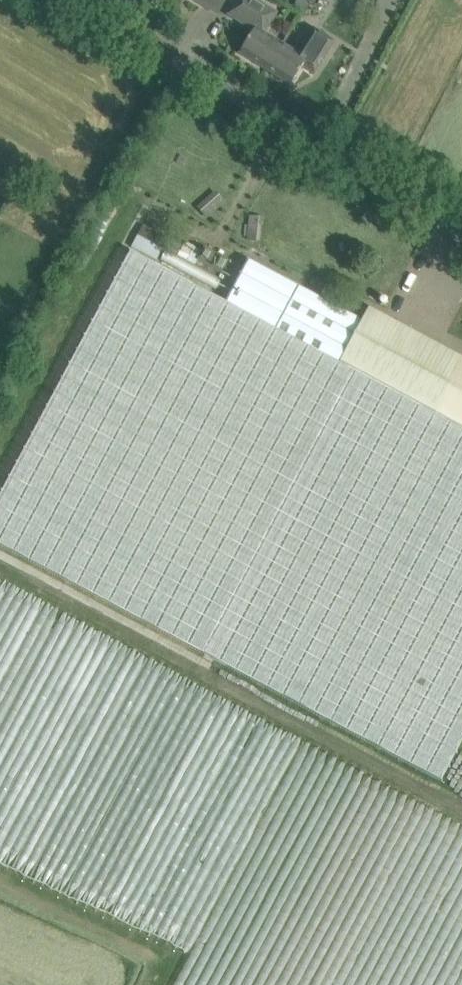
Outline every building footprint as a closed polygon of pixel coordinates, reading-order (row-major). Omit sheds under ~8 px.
[(225,0),(196,0),(217,13),(225,0)] [(281,43),(263,32),(275,13),(253,0),(238,0),(229,14),(254,30),(240,53),(265,69),(281,43)] [(281,43),(265,69),(291,85),(303,67),(314,74),(335,41),(317,30),(301,56),(281,43)] [(10,181),(0,175),(0,196),(10,181)] [(216,192),(198,208),(206,217),(224,201),(216,192)] [(249,216),(247,240),(259,241),(262,217),(249,216)] [(168,238),(167,237),(143,225),(138,236),(132,247),(156,260),(163,249),(168,238)] [(181,252),(190,256),(195,247),(186,243),(181,252)] [(198,260),(221,273),(228,260),(205,247),(198,260)] [(226,302),(131,251),(0,495),(0,546),(441,781),(461,742),(461,358),(368,308),(362,320),(249,260),(226,302)]
